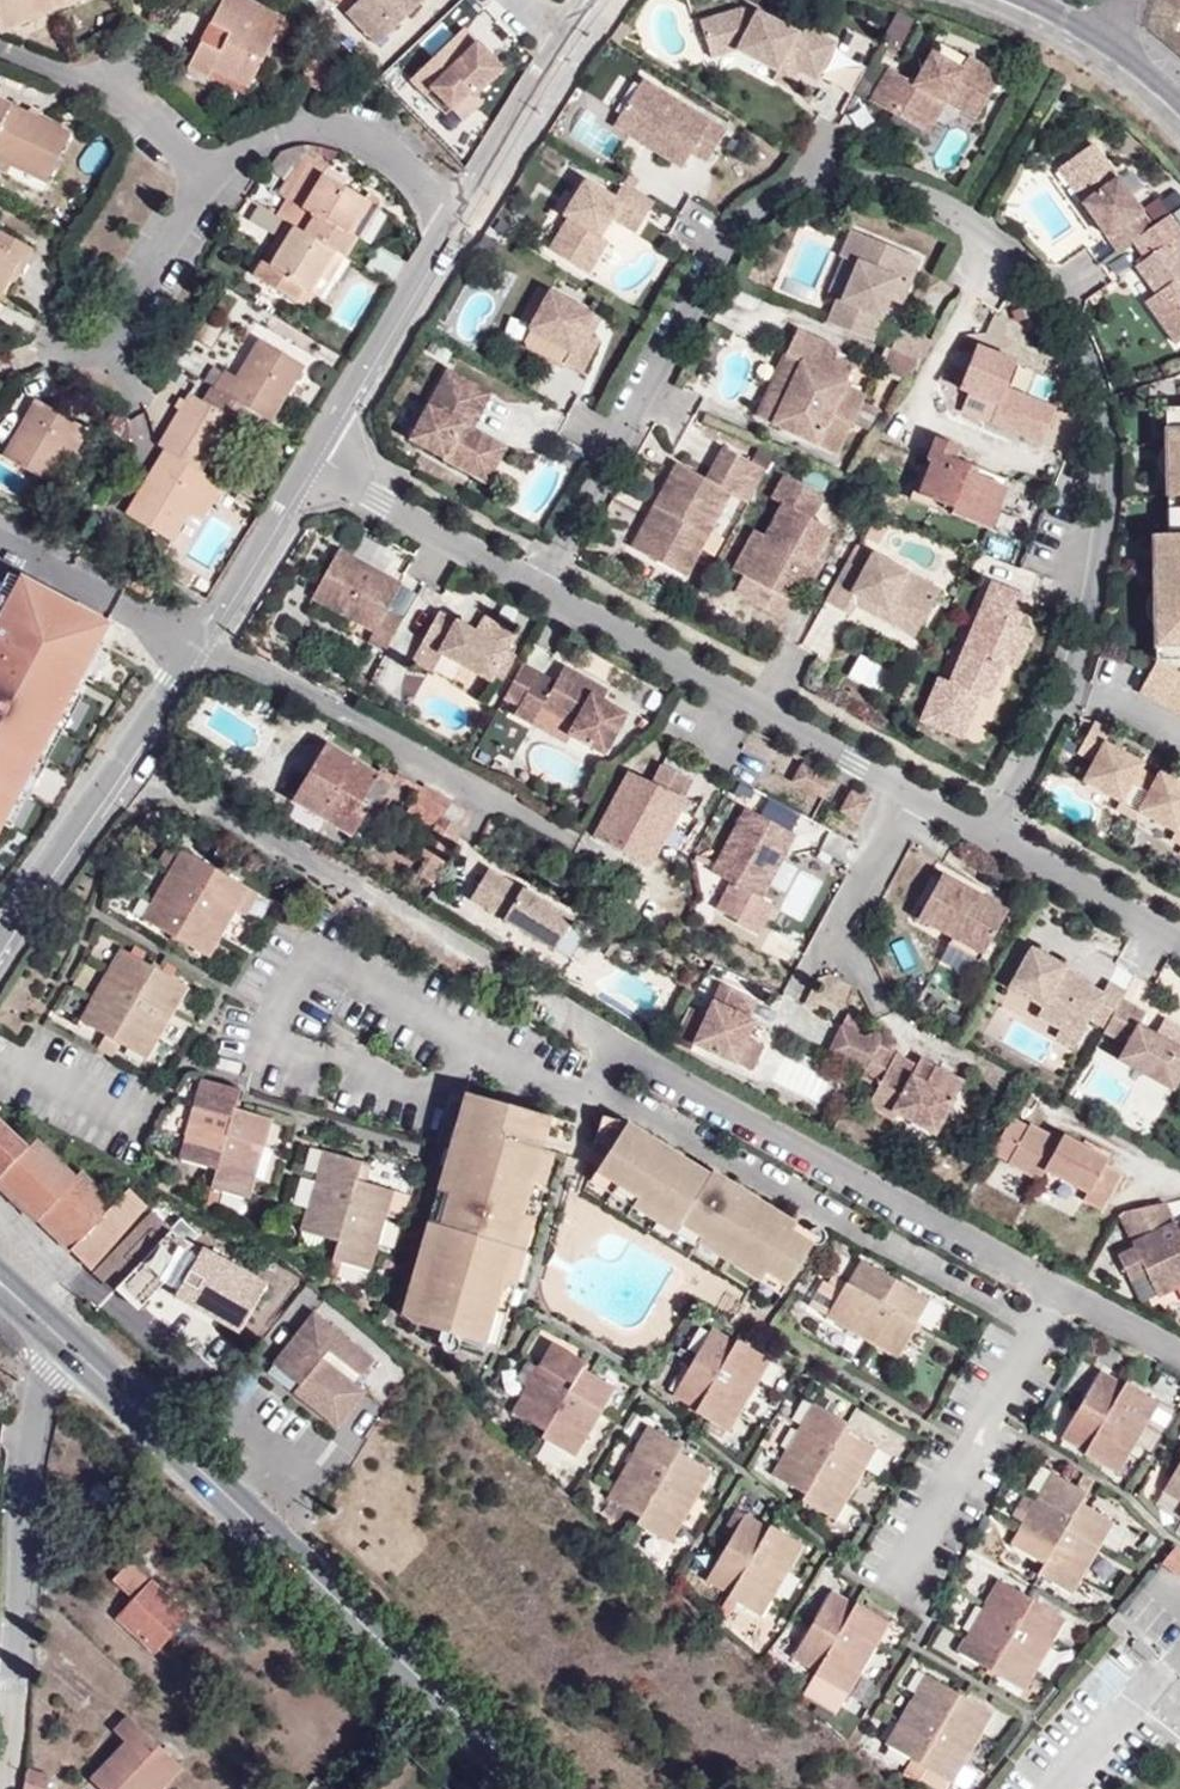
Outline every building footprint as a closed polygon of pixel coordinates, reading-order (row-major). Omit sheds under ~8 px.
[(81,0),(0,0),(0,38),(81,0)] [(281,18),(247,0),(213,0),(201,23),(219,31),(210,48),(193,39),(181,64),(200,74),(206,63),(247,84),(281,18)] [(364,44),(409,0),(343,0),(332,10),(364,44)] [(903,42),(912,16),(895,10),(886,36),(903,42)] [(749,19),(735,12),(695,25),(707,61),(733,52),(773,73),(777,65),(794,74),(811,83),(830,46),(796,28),(792,35),(752,14),(749,19)] [(508,73),(458,25),(403,82),(437,116),(444,110),(464,89),(479,104),(508,73)] [(884,71),(866,104),(889,116),(914,130),(931,98),(940,103),(945,94),(977,111),(995,77),(962,59),(956,71),(927,55),(910,86),(884,71)] [(396,73),(385,62),(373,74),(383,85),(396,73)] [(794,74),(777,65),(773,73),(768,82),(785,91),(794,74)] [(638,144),(677,168),(687,153),(702,162),(721,131),(636,80),(608,126),(625,136),(628,132),(640,140),(638,144)] [(459,124),(479,104),(464,89),(444,110),(459,124)] [(972,120),(977,111),(945,94),(940,103),(972,120)] [(931,98),(914,130),(923,135),(940,103),(931,98)] [(0,102),(0,172),(47,195),(75,140),(0,102)] [(910,136),(914,130),(889,116),(885,123),(910,136)] [(625,136),(638,144),(640,140),(628,132),(625,136)] [(1117,247),(1137,232),(1078,150),(1049,171),(1072,203),(1066,207),(1102,257),(1117,247)] [(340,220),(358,190),(304,158),(272,211),(279,216),(324,242),(338,250),(352,227),(340,220)] [(1072,203),(1049,171),(1043,175),(1066,207),(1072,203)] [(563,218),(545,248),(576,268),(596,236),(610,213),(634,227),(650,200),(619,182),(609,197),(580,179),(558,215),(563,218)] [(1153,216),(1179,206),(1179,204),(1174,189),(1147,200),(1153,216)] [(352,227),(370,197),(358,190),(340,220),(352,227)] [(302,279),(324,242),(279,216),(260,248),(267,252),(263,258),(255,254),(243,274),(284,297),(297,276),(302,279)] [(1137,232),(1117,247),(1129,265),(1119,272),(1140,300),(1129,308),(1159,350),(1179,335),(1179,278),(1166,257),(1175,250),(1154,220),(1137,232)] [(840,255),(856,262),(867,235),(851,228),(840,255)] [(19,259),(32,267),(39,254),(0,231),(0,292),(8,279),(19,259)] [(839,295),(828,321),(869,338),(887,296),(892,284),(903,289),(917,256),(867,235),(856,262),(842,297),(839,295)] [(603,241),(596,236),(576,268),(584,273),(603,241)] [(316,288),(338,250),(324,242),(302,279),(309,283),(316,288)] [(1175,250),(1166,257),(1179,278),(1179,247),(1175,250)] [(20,286),(32,267),(19,259),(8,279),(20,286)] [(297,305),(309,283),(302,279),(297,276),(284,297),(297,305)] [(892,284),(887,296),(898,301),(903,289),(892,284)] [(584,313),(542,290),(521,326),(561,350),(554,361),(572,371),(589,340),(582,336),(574,331),(584,313)] [(592,318),(584,313),(574,331),(582,336),(592,318)] [(760,425),(827,452),(851,393),(830,384),(838,363),(819,355),(822,347),(780,330),(770,355),(772,356),(786,362),(760,425)] [(268,421),(301,365),(254,338),(232,376),(222,393),(234,400),(264,419),(268,421)] [(963,410),(1043,443),(1057,409),(1006,388),(1017,361),(978,346),(974,356),(968,369),(961,388),(971,392),(963,410)] [(974,356),(966,353),(960,366),(968,369),(974,356)] [(747,419),(760,425),(786,362),(772,356),(747,419)] [(223,370),(213,387),(222,393),(232,376),(223,370)] [(442,371),(405,439),(470,475),(490,439),(467,427),(459,423),(465,412),(472,416),(484,394),(442,371)] [(178,394),(185,381),(174,373),(166,386),(178,394)] [(70,397),(50,386),(45,394),(65,406),(70,397)] [(204,472),(234,420),(255,433),(264,419),(234,400),(222,393),(213,387),(206,399),(191,391),(186,399),(181,408),(160,445),(166,449),(204,472)] [(81,414),(65,406),(45,394),(34,388),(0,448),(0,452),(45,478),(55,461),(81,414)] [(177,405),(181,408),(186,399),(182,396),(177,405)] [(1163,404),(1165,493),(1179,493),(1179,404),(1163,404)] [(459,423),(467,427),(472,416),(465,412),(459,423)] [(65,468),(92,421),(81,414),(55,461),(65,468)] [(500,445),(490,439),(470,475),(481,480),(500,445)] [(951,450),(930,442),(923,460),(927,462),(912,499),(946,512),(943,518),(984,533),(999,491),(969,479),(971,472),(947,463),(951,450)] [(739,502),(757,469),(714,447),(697,478),(668,463),(646,507),(660,514),(639,556),(678,576),(721,493),(739,502)] [(193,513),(213,478),(204,472),(166,449),(127,515),(174,543),(193,513)] [(814,496),(774,475),(763,496),(774,501),(757,533),(736,573),(784,599),(792,584),(807,555),(822,528),(803,517),(814,496)] [(205,520),(225,485),(213,478),(193,513),(205,520)] [(1165,493),(1165,531),(1179,531),(1179,493),(1165,493)] [(624,548),(639,556),(660,514),(646,507),(624,548)] [(727,569),(736,573),(757,533),(748,529),(727,569)] [(1165,531),(1166,569),(1152,570),(1152,608),(1169,608),(1170,657),(1153,658),(1136,689),(1179,713),(1179,531),(1165,531)] [(1166,569),(1165,531),(1151,531),(1152,570),(1166,569)] [(382,653),(399,621),(383,613),(398,586),(334,552),(309,600),(371,633),(365,644),(382,653)] [(818,561),(807,555),(792,584),(802,590),(818,561)] [(853,574),(836,565),(815,604),(839,618),(845,607),(849,599),(909,632),(930,593),(863,556),(853,574)] [(784,599),(736,573),(727,589),(775,615),(784,599)] [(21,583),(7,575),(0,589),(0,614),(3,616),(21,583)] [(1026,595),(990,580),(973,621),(981,624),(976,637),(968,633),(949,679),(939,675),(925,707),(943,714),(947,704),(969,713),(978,693),(986,696),(1001,661),(1012,666),(1028,626),(1015,621),(1026,595)] [(77,680),(95,647),(105,628),(21,583),(3,616),(0,621),(0,820),(70,693),(77,680)] [(905,639),(909,632),(849,599),(845,607),(905,639)] [(1169,608),(1152,608),(1153,658),(1170,657),(1169,608)] [(437,614),(420,643),(487,681),(513,636),(481,618),(472,634),(437,614)] [(981,624),(973,621),(968,633),(976,637),(981,624)] [(91,687),(108,654),(95,647),(77,680),(91,687)] [(856,652),(847,676),(884,690),(893,666),(856,652)] [(535,674),(519,665),(500,700),(515,708),(535,674)] [(535,674),(515,708),(511,716),(530,726),(539,710),(570,727),(565,736),(601,757),(623,717),(599,703),(589,697),(594,688),(561,670),(553,684),(535,674)] [(589,697),(599,703),(604,694),(594,688),(589,697)] [(81,699),(70,693),(0,820),(0,827),(7,831),(81,699)] [(943,714),(925,707),(921,718),(961,734),(969,713),(947,704),(943,714)] [(1158,770),(1156,774),(1138,765),(1141,760),(1103,739),(1110,727),(1093,717),(1075,749),(1090,758),(1080,777),(1118,798),(1114,806),(1131,815),(1136,807),(1173,828),(1169,836),(1179,841),(1179,782),(1158,770)] [(359,807),(379,772),(330,745),(297,804),(365,841),(378,818),(359,807)] [(677,794),(684,779),(660,767),(653,783),(677,794)] [(378,818),(399,783),(379,772),(359,807),(378,818)] [(650,865),(683,797),(677,794),(653,783),(629,772),(597,840),(650,865)] [(430,877),(470,804),(424,780),(408,810),(433,824),(418,853),(427,858),(420,872),(430,877)] [(857,825),(868,803),(848,792),(837,815),(857,825)] [(742,814),(709,878),(729,888),(715,914),(735,925),(734,928),(754,938),(769,909),(758,903),(782,858),(768,851),(777,832),(742,814)] [(791,840),(777,832),(768,851),(782,858),(791,840)] [(144,873),(157,852),(146,846),(133,867),(144,873)] [(190,962),(219,914),(223,917),(234,898),(157,852),(117,919),(190,962)] [(779,907),(798,918),(818,883),(799,872),(779,907)] [(570,926),(486,876),(468,908),(551,957),(570,926)] [(978,955),(1001,912),(936,877),(912,920),(947,938),(978,955)] [(978,955),(947,938),(942,946),(974,963),(978,955)] [(1083,1021),(1100,1030),(1115,1001),(1120,993),(1103,984),(1097,994),(1069,979),(1065,987),(1054,981),(1058,974),(1061,969),(1024,949),(1008,980),(1023,988),(1019,997),(1037,1007),(1032,1017),(1056,1030),(1060,1021),(1078,1031),(1083,1021)] [(129,1064),(172,992),(104,952),(61,1024),(86,1039),(78,1053),(100,1066),(109,1052),(129,1064)] [(1069,979),(1058,974),(1054,981),(1065,987),(1069,979)] [(1023,988),(1008,980),(1003,988),(1019,997),(1023,988)] [(716,990),(688,1049),(730,1069),(749,1027),(744,1025),(752,1007),(716,990)] [(1098,1033),(1121,1045),(1113,1061),(1169,1090),(1179,1070),(1179,1050),(1133,1026),(1139,1014),(1115,1001),(1100,1030),(1098,1033)] [(1078,1031),(1060,1021),(1056,1030),(1051,1038),(1069,1047),(1078,1031)] [(875,1037),(857,1044),(834,1033),(823,1058),(861,1076),(878,1043),(875,1037)] [(761,1053),(742,1043),(730,1069),(749,1078),(761,1053)] [(890,1060),(874,1052),(858,1084),(874,1092),(890,1060)] [(911,1071),(890,1060),(874,1092),(863,1112),(890,1125),(893,1119),(931,1138),(958,1085),(929,1070),(925,1078),(911,1071)] [(915,1063),(911,1071),(925,1078),(929,1070),(915,1063)] [(232,1202),(255,1116),(223,1108),(227,1090),(183,1079),(161,1162),(200,1172),(194,1192),(232,1202)] [(485,1347),(543,1127),(528,1123),(530,1114),(444,1091),(384,1320),(485,1347)] [(84,1156),(78,1162),(42,1132),(35,1140),(0,1108),(0,1190),(33,1220),(39,1214),(89,1261),(154,1193),(134,1174),(120,1190),(84,1156)] [(1024,1131),(1007,1122),(991,1155),(1040,1180),(1045,1169),(1088,1190),(1085,1198),(1104,1207),(1120,1175),(1102,1166),(1105,1161),(1059,1138),(1056,1144),(1026,1129),(1024,1131)] [(707,1174),(627,1123),(591,1179),(696,1247),(699,1243),(780,1295),(817,1237),(711,1169),(707,1174)] [(359,1272),(380,1190),(347,1181),(352,1161),(305,1148),(282,1234),(320,1244),(316,1260),(359,1272)] [(178,1267),(171,1261),(200,1230),(181,1212),(172,1222),(154,1205),(93,1269),(115,1289),(119,1284),(142,1306),(178,1267)] [(1114,1221),(1130,1253),(1114,1261),(1127,1285),(1143,1276),(1155,1300),(1173,1290),(1172,1287),(1179,1282),(1179,1231),(1174,1234),(1159,1206),(1117,1216),(1114,1221)] [(178,1267),(207,1236),(200,1230),(171,1261),(178,1267)] [(920,1328),(933,1305),(864,1267),(851,1291),(843,1286),(822,1324),(904,1370),(925,1331),(920,1328)] [(839,1295),(843,1286),(830,1279),(826,1287),(839,1295)] [(257,1348),(274,1326),(251,1306),(233,1327),(257,1348)] [(367,1390),(359,1384),(376,1360),(315,1313),(296,1339),(306,1346),(284,1375),(280,1381),(340,1426),(367,1390)] [(719,1425),(758,1354),(726,1336),(723,1342),(695,1327),(659,1392),(719,1425)] [(284,1375),(306,1346),(296,1339),(291,1336),(270,1364),(284,1375)] [(559,1455),(601,1380),(570,1362),(571,1360),(534,1339),(493,1412),(527,1431),(525,1436),(559,1455)] [(1125,1480),(1166,1399),(1131,1381),(1127,1389),(1103,1376),(1068,1444),(1087,1453),(1084,1459),(1125,1480)] [(820,1515),(862,1441),(833,1425),(838,1417),(798,1395),(756,1470),(792,1489),(788,1497),(820,1515)] [(699,1463),(666,1444),(669,1439),(636,1420),(593,1497),(623,1514),(619,1521),(655,1541),(699,1463)] [(1159,1495),(1179,1506),(1179,1454),(1159,1495)] [(1067,1592),(1108,1511),(1075,1494),(1081,1484),(1044,1465),(1003,1546),(1034,1562),(1029,1572),(1067,1592)] [(750,1614),(793,1537),(761,1518),(758,1524),(730,1508),(693,1575),(716,1588),(713,1594),(750,1614)] [(1179,1578),(1179,1557),(1166,1549),(1153,1571),(1176,1585),(1179,1578)] [(201,1630),(168,1597),(177,1587),(156,1566),(128,1592),(149,1614),(133,1632),(168,1666),(201,1630)] [(1016,1688),(1055,1612),(991,1580),(952,1656),(1016,1688)] [(211,1619),(177,1587),(168,1597),(201,1630),(211,1619)] [(843,1696),(887,1619),(853,1600),(849,1607),(824,1593),(788,1657),(813,1671),(809,1677),(843,1696)] [(1121,1634),(1106,1624),(1099,1633),(1114,1644),(1121,1634)] [(949,1784),(987,1709),(920,1674),(881,1750),(949,1784)] [(192,1779),(144,1728),(127,1743),(136,1753),(100,1788),(102,1788),(181,1788),(192,1779)] [(53,1783),(30,1772),(22,1788),(50,1788),(53,1783)]
